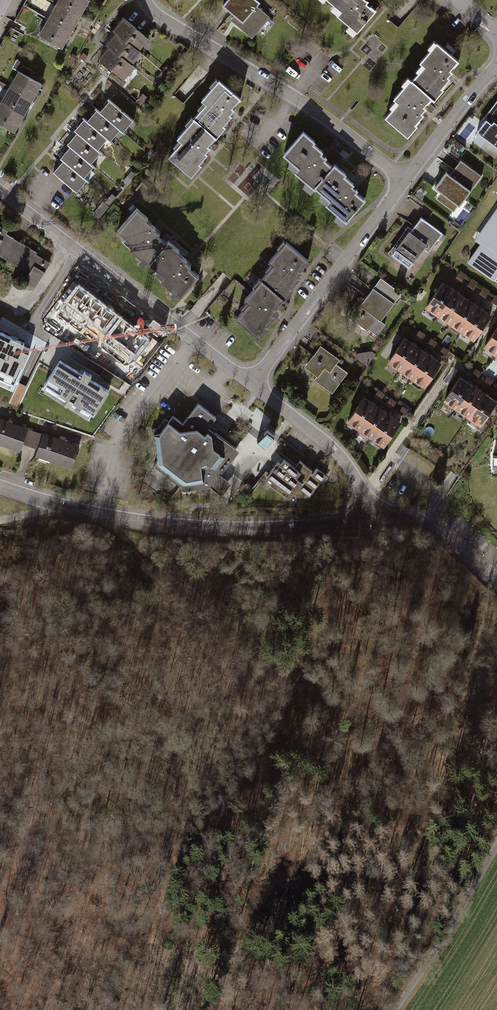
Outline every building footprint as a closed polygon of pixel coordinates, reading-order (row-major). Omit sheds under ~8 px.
[(80,0),(59,0),(37,41),(61,53),(87,4),(80,0)] [(222,9),(234,19),(230,23),(252,42),(271,21),(257,9),(259,6),(252,0),(230,0),(222,9)] [(325,3),(340,16),(337,20),(356,37),(375,16),(366,8),(367,7),(361,1),(362,0),(328,0),(325,3)] [(138,54),(148,42),(122,20),(112,33),(115,35),(138,54)] [(130,69),(140,56),(138,54),(115,35),(104,48),(107,51),(130,69)] [(459,67),(434,46),(428,53),(430,55),(420,68),(421,69),(415,76),(418,78),(412,85),(433,102),(435,104),(441,98),(439,96),(446,87),(445,86),(449,82),(448,81),(452,76),(450,75),(453,71),(455,72),(459,67)] [(123,84),(133,72),(130,69),(107,51),(97,63),(123,84)] [(16,74),(0,104),(0,126),(14,133),(39,87),(27,80),(31,73),(20,67),(17,62),(11,72),(16,74)] [(170,72),(165,68),(157,77),(162,81),(170,72)] [(433,102),(412,85),(407,81),(401,89),(403,91),(393,103),(394,105),(389,111),(392,114),(386,121),(404,137),(433,102)] [(193,122),(216,141),(224,131),(222,130),(230,120),(229,119),(233,114),(231,113),(239,103),(215,84),(209,91),(211,93),(200,106),(201,107),(196,114),(198,116),(193,122)] [(148,99),(143,95),(137,101),(143,106),(148,99)] [(124,136),(133,124),(109,104),(99,116),(121,133),(124,136)] [(484,123),(488,125),(479,137),(496,150),(496,105),(484,123)] [(111,145),(121,133),(99,116),(96,113),(86,125),(107,142),(111,145)] [(174,154),(166,162),(190,182),(200,170),(199,169),(207,159),(205,157),(209,152),(207,151),(216,141),(193,122),(190,120),(183,128),(187,131),(177,144),(178,145),(172,152),(174,154)] [(97,154),(107,142),(86,125),(82,122),(73,134),(75,135),(97,154)] [(90,167),(100,155),(97,154),(75,135),(65,147),(68,150),(90,167)] [(314,145),(302,135),(282,160),(290,166),(286,171),(305,186),(301,191),(309,198),(314,193),(332,170),(324,164),(325,162),(321,159),(323,156),(312,148),(314,145)] [(83,182),(93,170),(90,167),(68,150),(58,162),(60,163),(83,182)] [(156,155),(151,151),(141,161),(146,166),(156,155)] [(480,177),(460,162),(452,174),(448,171),(434,190),(454,204),(463,192),(467,195),(480,177)] [(75,195),(85,183),(83,182),(60,163),(51,175),(75,195)] [(334,168),(332,170),(314,193),(321,199),(317,203),(337,218),(332,223),(342,231),(363,204),(355,197),(357,194),(352,190),(354,187),(345,180),(347,178),(334,168)] [(136,177),(131,173),(124,181),(128,185),(136,177)] [(481,232),(487,236),(468,262),(493,279),(496,273),(496,209),(481,232)] [(150,221),(139,211),(120,233),(136,247),(131,252),(150,268),(168,247),(160,240),(162,238),(156,233),(157,231),(148,223),(150,221)] [(429,254),(441,235),(422,222),(412,236),(408,233),(395,252),(415,265),(424,251),(429,254)] [(7,235),(8,233),(0,228),(0,247),(7,235)] [(7,235),(0,247),(0,259),(28,276),(22,286),(34,293),(51,264),(37,256),(38,253),(7,235)] [(168,247),(150,268),(165,281),(161,285),(181,302),(199,281),(190,274),(192,272),(185,266),(188,264),(178,256),(180,254),(169,245),(168,247)] [(261,285),(283,303),(292,293),(290,291),(298,282),(295,280),(299,276),(297,274),(306,264),(286,247),(270,266),(274,269),(261,285)] [(456,279),(462,283),(466,278),(460,273),(456,279)] [(400,294),(380,280),(366,302),(361,299),(348,318),(378,337),(385,327),(381,324),(400,294)] [(134,364),(152,333),(96,303),(101,295),(76,281),(64,304),(85,316),(81,322),(127,348),(122,358),(134,364)] [(468,287),(474,291),(478,284),(473,281),(468,287)] [(261,285),(245,303),(250,307),(236,323),(258,341),(266,332),(264,330),(272,321),(270,319),(275,314),(273,312),(277,307),(278,309),(283,303),(261,285)] [(455,294),(442,285),(425,311),(438,319),(455,294)] [(479,295),(486,299),(490,293),(483,289),(479,295)] [(455,294),(438,319),(451,327),(467,302),(455,294)] [(479,310),(467,302),(451,327),(462,335),(479,310)] [(491,317),(479,310),(462,335),(474,343),(491,317)] [(484,350),(496,359),(496,330),(484,350)] [(0,331),(0,359),(0,360),(0,371),(0,372),(0,382),(18,389),(26,371),(22,370),(31,349),(22,345),(23,344),(12,339),(13,337),(0,331)] [(426,336),(420,332),(415,339),(421,343),(426,336)] [(437,344),(431,340),(427,347),(433,351),(437,344)] [(418,351),(404,343),(388,368),(401,377),(418,351)] [(337,361),(320,348),(304,369),(317,379),(315,381),(333,395),(348,375),(334,365),(337,361)] [(449,352),(443,348),(439,355),(445,359),(449,352)] [(418,351),(401,377),(413,385),(430,359),(418,351)] [(465,355),(460,351),(456,357),(462,360),(465,355)] [(355,360),(367,367),(375,355),(371,352),(358,355),(355,360)] [(442,367),(430,359),(413,385),(425,393),(442,367)] [(60,360),(45,385),(69,399),(66,404),(71,406),(73,402),(95,415),(110,391),(90,378),(92,375),(85,370),(83,374),(60,360)] [(482,375),(475,370),(470,378),(477,382),(482,375)] [(493,383),(487,378),(482,385),(489,390),(493,383)] [(460,381),(443,407),(456,415),(473,389),(460,381)] [(484,397),(473,389),(456,415),(468,423),(484,397)] [(384,395),(378,391),(373,398),(380,403),(384,395)] [(496,404),(484,397),(468,423),(479,430),(496,404)] [(397,403),(390,399),(385,406),(392,410),(397,403)] [(377,410),(363,401),(347,427),(360,435),(377,410)] [(216,419),(199,405),(178,433),(165,425),(155,440),(156,468),(181,487),(202,486),(223,497),(232,485),(220,477),(238,453),(208,430),(216,419)] [(409,412),(402,407),(397,415),(404,419),(409,412)] [(377,410),(360,435),(372,443),(389,418),(377,410)] [(401,426),(389,418),(372,443),(384,451),(401,426)] [(0,421),(0,447),(26,456),(35,433),(0,421)] [(267,427),(257,440),(265,446),(275,433),(267,427)] [(79,449),(35,433),(26,456),(71,472),(79,449)] [(266,481),(291,499),(311,471),(300,463),(296,469),(284,461),(281,466),(278,464),(266,481)]
